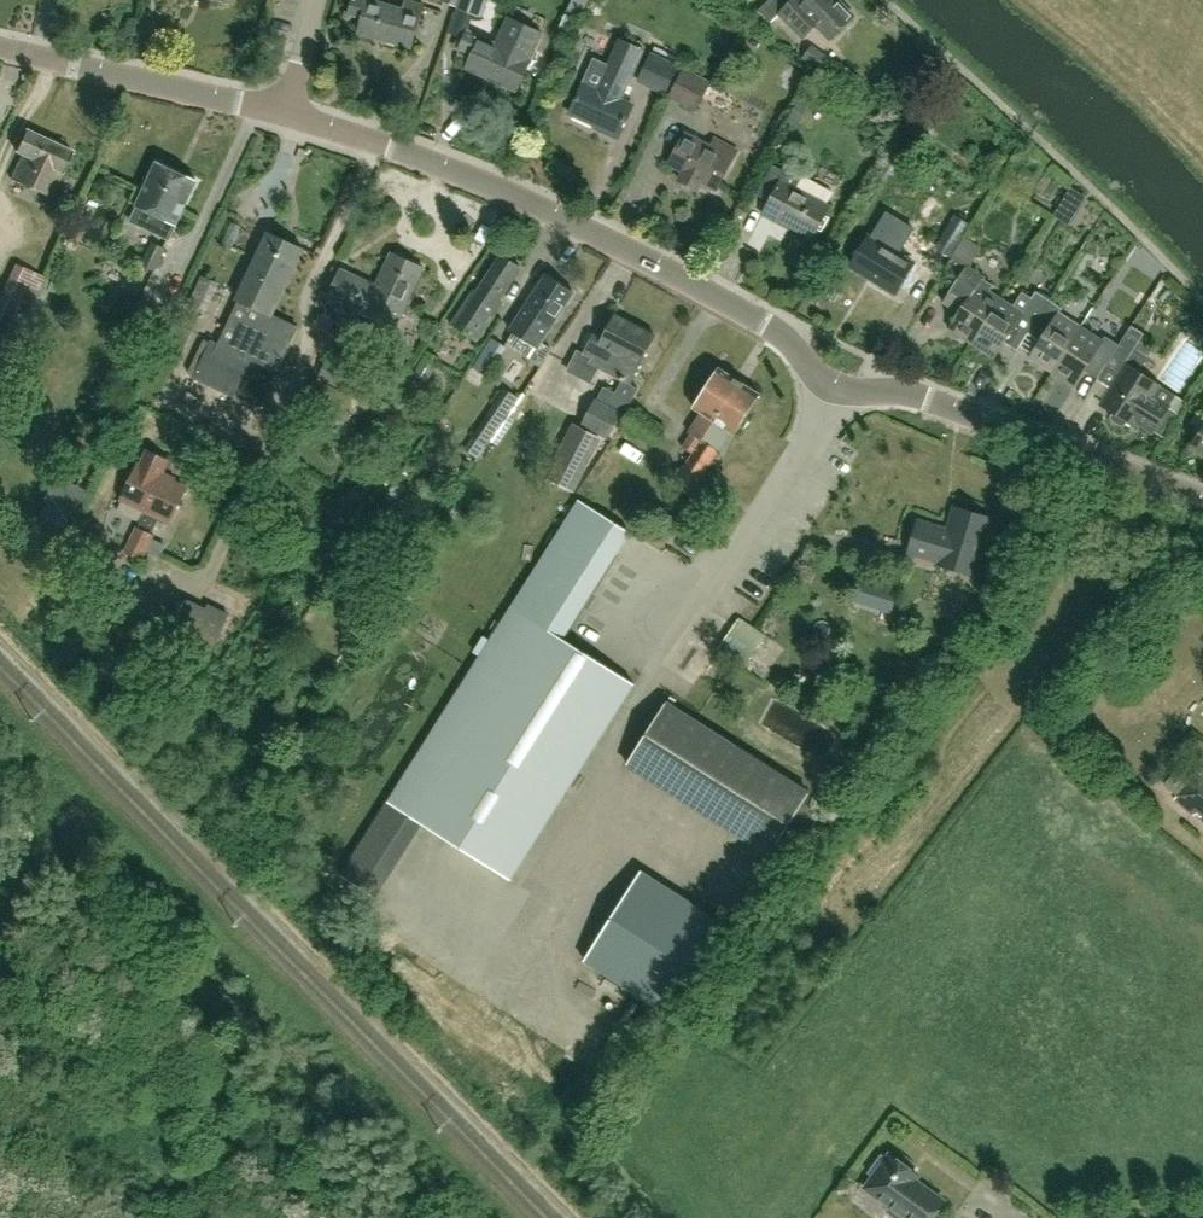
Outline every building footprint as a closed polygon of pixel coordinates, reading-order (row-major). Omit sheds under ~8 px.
[(424,6),(407,1),(405,10),(372,1),(372,0),(354,0),(350,15),(363,18),(359,33),(412,48),(424,6)] [(457,7),(457,8),(482,17),(488,0),(460,0),(457,7)] [(794,0),(780,14),(804,39),(818,25),(830,38),(853,17),(837,0),(808,0),(807,1),(806,0),(794,0)] [(860,19),(873,4),(869,0),(839,0),(860,19)] [(517,91),(544,33),(509,17),(497,43),(469,30),(460,49),(474,54),(467,68),(517,91)] [(621,99),(644,51),(622,40),(598,88),(585,82),(571,112),(601,127),(600,130),(616,137),(632,105),(621,99)] [(637,82),(665,95),(680,65),(651,52),(637,82)] [(684,67),(668,97),(696,112),(710,85),(712,82),(684,67)] [(52,199),(73,152),(28,131),(17,153),(24,156),(12,180),(52,199)] [(17,138),(3,133),(0,139),(0,162),(7,165),(17,138)] [(719,189),(738,150),(715,138),(711,146),(686,134),(670,164),(686,172),(683,178),(698,185),(701,179),(719,189)] [(157,163),(137,206),(131,220),(143,225),(158,232),(171,238),(198,182),(157,163)] [(830,206),(798,189),(803,180),(788,172),(773,164),(758,193),(771,200),(764,214),(780,223),(782,220),(813,237),(830,206)] [(956,214),(942,239),(955,246),(969,222),(956,214)] [(897,294),(915,264),(890,250),(897,239),(878,228),(872,239),(870,237),(852,266),(897,294)] [(278,372),(298,329),(272,316),(304,249),(270,233),(237,302),(240,304),(220,345),(213,342),(196,378),(235,397),(253,360),(278,372)] [(166,248),(153,243),(142,265),(155,271),(166,248)] [(378,287),(351,274),(342,270),(330,296),(338,301),(365,313),(364,315),(396,330),(424,269),(393,254),(378,287)] [(502,254),(473,298),(455,325),(479,342),(507,302),(502,298),(521,267),(502,254)] [(14,263),(0,294),(0,321),(19,331),(44,277),(14,263)] [(950,330),(972,344),(1001,299),(989,292),(993,286),(989,283),(979,277),(979,276),(966,268),(943,303),(960,314),(950,330)] [(537,348),(574,292),(546,274),(510,330),(537,348)] [(1031,328),(1049,299),(1037,292),(1033,298),(1023,292),(1014,307),(1009,304),(1001,299),(972,344),(995,359),(1009,337),(1020,344),(1031,328)] [(1053,372),(1081,327),(1060,313),(1063,308),(1049,299),(1031,328),(1045,336),(1031,358),(1053,372)] [(617,392),(605,386),(598,399),(596,398),(582,424),(585,425),(562,464),(581,477),(585,480),(626,414),(639,388),(631,384),(656,335),(617,315),(604,339),(596,334),(586,353),(593,357),(589,363),(623,381),(617,392)] [(423,340),(434,325),(421,316),(411,331),(423,340)] [(1107,366),(1127,332),(1118,326),(1110,338),(1106,336),(1103,340),(1081,327),(1053,372),(1075,386),(1089,364),(1101,372),(1106,365),(1107,366)] [(1148,356),(1138,350),(1148,336),(1133,326),(1128,333),(1127,332),(1107,366),(1121,375),(1102,405),(1114,412),(1111,417),(1112,421),(1121,427),(1126,426),(1129,421),(1134,424),(1137,419),(1155,430),(1170,407),(1152,395),(1159,384),(1138,371),(1148,356)] [(550,355),(539,348),(530,359),(541,367),(550,355)] [(364,377),(327,360),(318,378),(355,395),(364,377)] [(672,485),(739,381),(719,368),(693,407),(700,412),(687,431),(691,434),(683,446),(692,453),(672,485)] [(760,395),(739,381),(672,485),(689,496),(718,451),(722,454),(734,435),(760,395)] [(1191,446),(1202,453),(1202,428),(1191,446)] [(170,522),(187,489),(160,475),(168,460),(149,450),(141,466),(139,464),(122,498),(147,511),(141,523),(154,530),(161,518),(170,522)] [(633,684),(597,660),(666,553),(579,498),(430,734),(552,812),(633,684)] [(991,519),(955,508),(948,531),(918,522),(909,553),(939,563),(939,564),(956,570),(974,575),(976,570),(991,519)] [(155,535),(151,534),(136,526),(124,552),(142,561),(155,535)] [(211,652),(230,614),(183,592),(164,630),(211,652)] [(741,614),(717,650),(743,668),(768,632),(741,614)] [(166,641),(140,618),(128,633),(153,656),(166,641)] [(809,794),(665,703),(626,765),(770,856),(809,794)] [(552,812),(430,734),(387,800),(509,880),(552,812)] [(1199,754),(1190,765),(1199,772),(1192,781),(1190,780),(1189,781),(1177,770),(1163,785),(1176,796),(1173,800),(1191,816),(1197,815),(1202,820),(1202,757),(1199,754)] [(136,773),(129,779),(151,805),(159,799),(136,773)] [(412,837),(419,826),(403,816),(396,828),(412,837)] [(727,926),(641,872),(584,961),(670,1016),(727,926)] [(944,1201),(916,1180),(918,1176),(889,1154),(886,1159),(881,1155),(869,1172),(874,1176),(865,1188),(891,1207),(887,1211),(897,1217),(931,1217),(944,1201)]
